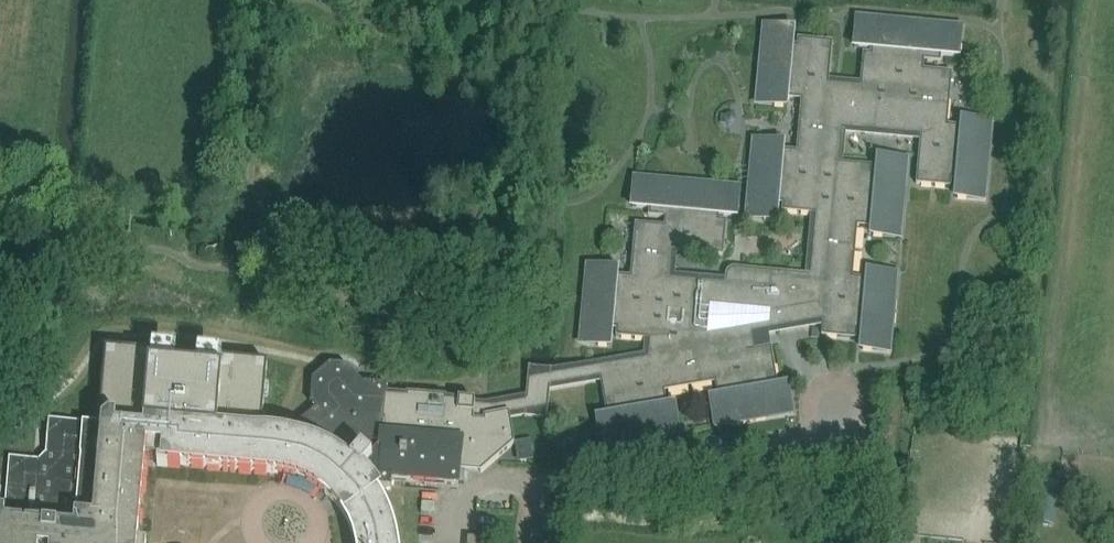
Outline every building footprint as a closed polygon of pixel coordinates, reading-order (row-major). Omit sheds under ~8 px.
[(550,376),(551,371),(540,370),(538,420),(547,421),(549,388),(599,379),(605,412),(613,411),(614,416),(597,419),(602,447),(679,434),(673,405),(666,406),(664,392),(715,383),(717,397),(710,398),(715,427),(792,413),(787,385),(770,388),(769,382),(776,381),(767,331),(822,322),(820,335),(855,338),(856,331),(861,332),(859,348),(889,351),(895,273),(866,271),(865,278),(851,277),(855,226),(870,227),(869,234),(898,236),(904,159),(875,156),(874,173),(869,173),(869,166),(836,163),(839,128),(918,135),(914,183),(948,186),(949,179),(954,179),(953,196),(982,198),(989,121),(959,118),(959,126),(945,124),(949,71),(920,69),(921,60),(937,61),(938,54),(955,55),(958,26),(854,18),(851,47),(868,48),(867,53),(860,53),(857,86),(826,83),(829,41),(795,38),(794,45),(789,45),(790,28),(761,26),(755,104),(784,106),(784,99),(798,100),(794,151),(780,150),(781,143),(751,140),(745,218),(774,220),(775,204),(781,204),(780,211),(813,214),(808,275),(734,269),(732,269),(730,269),(729,270),(728,271),(727,272),(726,273),(725,275),(724,277),(724,284),(669,279),(671,252),(721,256),(724,221),(717,221),(717,216),(734,217),(736,188),(632,179),(630,208),(647,210),(646,217),(663,218),(662,227),(633,225),(629,278),(615,277),(615,269),(586,267),(580,345),(609,347),(610,330),(616,331),(615,338),(648,341),(646,359),(550,376)] [(5,529),(45,532),(44,541),(65,542),(68,542),(76,542),(140,542),(139,542),(146,464),(158,465),(158,470),(169,471),(169,468),(181,469),(181,472),(279,480),(284,481),(286,481),(291,482),(293,483),(297,484),(299,485),(307,488),(309,489),(314,491),(315,492),(320,495),(321,496),(325,499),(331,504),(334,507),(340,514),(342,517),(349,528),(350,531),(353,539),(354,542),(355,542),(399,542),(398,541),(397,535),(395,528),(393,522),(390,515),(387,509),(384,503),(380,497),(378,493),(380,492),(391,493),(392,484),(458,489),(459,474),(481,475),(495,463),(514,446),(510,421),(524,419),(526,419),(538,420),(540,370),(528,369),(525,402),(492,408),(491,408),(474,404),(475,401),(458,400),(458,403),(446,402),(446,398),(407,395),(406,398),(387,397),(387,386),(362,384),(348,367),(330,366),(312,381),(310,403),(316,409),(285,436),(256,434),(257,421),(261,421),(263,400),(259,400),(260,388),(264,389),(266,369),(230,366),(221,365),(221,374),(197,372),(173,370),(150,368),(150,359),(141,358),(106,355),(106,357),(106,358),(104,374),(109,375),(109,376),(107,390),(103,390),(103,391),(102,407),(106,408),(105,417),(105,421),(107,423),(102,427),(102,430),(83,428),(83,429),(50,426),(48,457),(41,465),(10,462),(10,464),(15,464),(10,529),(5,528),(5,529)] [(1055,528),(1058,488),(1038,486),(1035,527),(1055,528)] [(0,519),(0,542),(65,542),(44,541),(45,532),(5,529),(5,528),(6,519),(0,519)]
